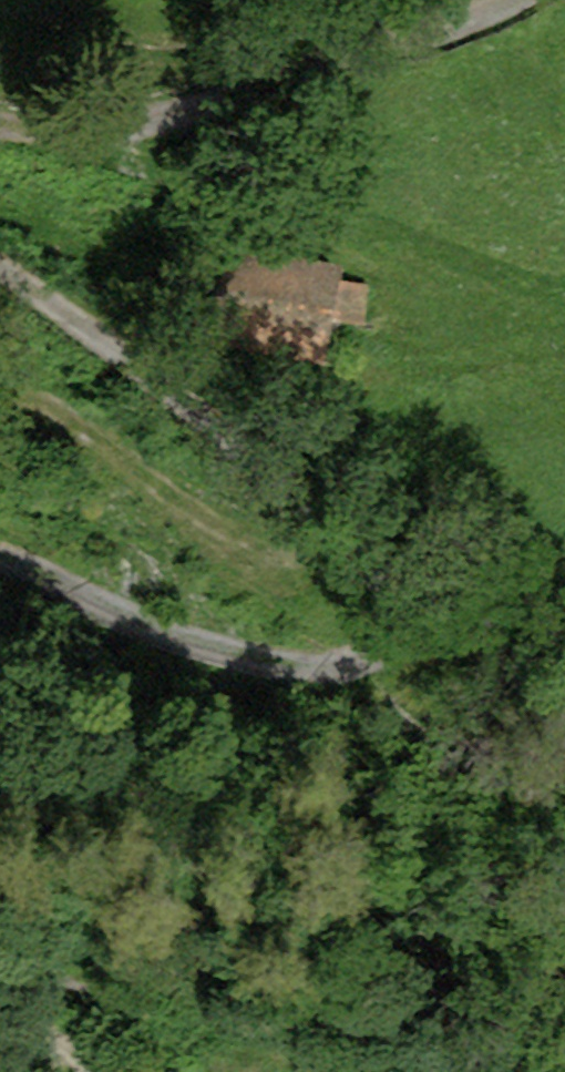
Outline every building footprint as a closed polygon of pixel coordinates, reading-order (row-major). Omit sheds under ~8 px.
[(341,264),(224,249),(212,346),(331,361),(336,318),(363,322),(368,284),(339,280),(341,264)]
